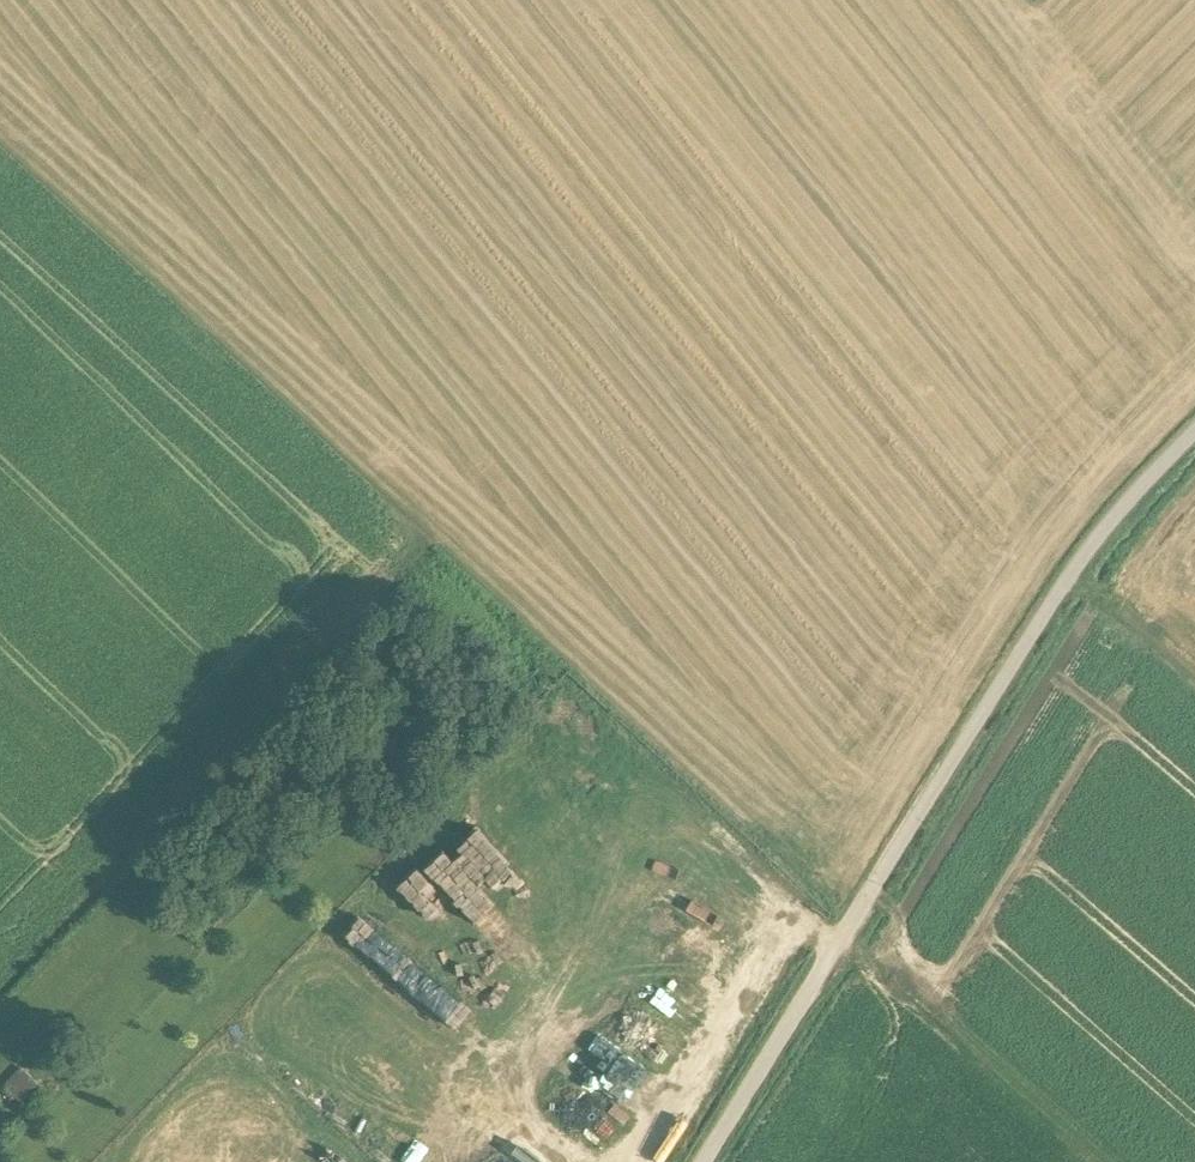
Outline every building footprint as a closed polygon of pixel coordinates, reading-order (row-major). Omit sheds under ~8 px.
[(22,1069),(5,1088),(20,1101),(38,1083),(22,1069)]
